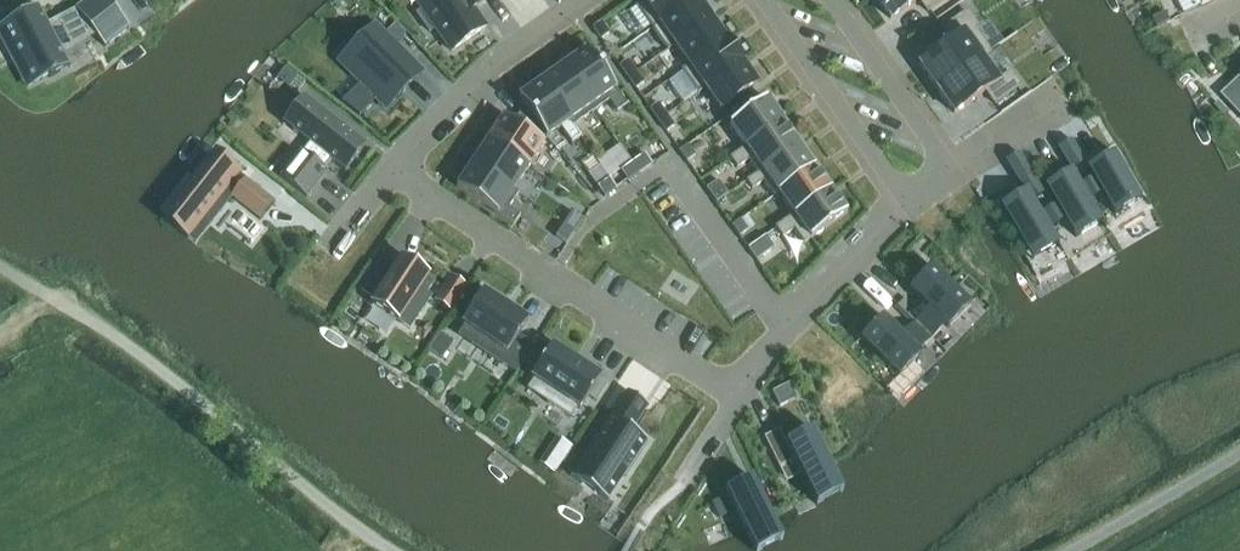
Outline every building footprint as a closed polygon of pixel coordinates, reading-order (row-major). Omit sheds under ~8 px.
[(33,85),(48,77),(49,78),(70,67),(59,47),(91,30),(104,48),(129,28),(108,0),(86,0),(75,9),(75,10),(47,25),(38,7),(2,25),(3,27),(7,25),(22,54),(18,56),(33,85)] [(416,2),(422,11),(416,14),(429,32),(435,29),(451,52),(485,28),(473,10),(472,8),(483,0),(419,0),(416,2)] [(692,0),(644,0),(635,6),(652,30),(660,24),(659,23),(692,0)] [(710,20),(696,0),(692,0),(659,23),(660,24),(674,45),(710,20)] [(890,20),(918,0),(876,0),(890,20)] [(927,12),(944,0),(918,0),(927,12)] [(981,58),(982,58),(990,53),(973,28),(976,26),(966,12),(941,30),(950,42),(919,65),(926,76),(934,88),(935,87),(936,89),(981,58)] [(1169,22),(1164,13),(1151,19),(1156,28),(1169,22)] [(690,66),(725,41),(710,20),(674,45),(689,65),(690,66)] [(600,22),(592,28),(601,40),(609,34),(600,22)] [(395,26),(387,34),(397,44),(405,36),(395,26)] [(348,71),(386,110),(422,74),(377,29),(355,50),(361,57),(348,71)] [(705,88),(741,63),(726,41),(725,41),(690,66),(689,65),(681,71),(697,94),(705,89),(705,88)] [(564,66),(595,111),(609,101),(616,112),(626,105),(587,49),(564,66)] [(982,58),(981,58),(936,89),(938,92),(937,92),(945,104),(946,103),(954,114),(985,92),(994,105),(1019,87),(1009,73),(998,81),(982,58)] [(619,66),(627,78),(635,72),(627,60),(619,66)] [(705,88),(705,89),(721,110),(756,85),(741,63),(705,88)] [(572,127),(573,126),(595,111),(564,66),(541,82),(572,127)] [(635,72),(627,78),(635,89),(643,83),(635,72)] [(1219,95),(1239,118),(1239,76),(1219,95)] [(297,78),(288,89),(295,95),(304,84),(297,78)] [(523,107),(544,136),(546,138),(560,128),(571,144),(581,137),(573,126),(572,127),(541,82),(517,98),(523,107)] [(745,147),(746,148),(782,122),(766,99),(729,124),(745,147)] [(658,121),(666,115),(657,103),(650,109),(658,121)] [(327,171),(325,170),(331,162),(345,173),(366,146),(312,104),(291,131),(309,144),(303,152),(301,150),(279,177),(306,198),(327,171)] [(487,141),(528,168),(544,144),(540,142),(544,136),(523,107),(512,123),(503,117),(487,141)] [(666,115),(658,121),(666,132),(674,127),(666,115)] [(782,122),(746,148),(745,147),(729,159),(736,169),(752,157),(762,170),(798,145),(782,122)] [(1057,149),(1071,171),(1085,163),(1071,140),(1057,149)] [(513,191),(513,190),(528,168),(487,141),(472,164),(513,191)] [(687,145),(679,152),(686,162),(695,156),(687,145)] [(778,194),(778,193),(814,167),(798,145),(762,170),(762,171),(746,182),(751,190),(763,182),(774,197),(778,194)] [(243,181),(238,177),(242,172),(215,150),(168,209),(180,219),(182,217),(196,229),(225,193),(260,221),(274,202),(245,179),(243,181)] [(1092,178),(1080,185),(1089,200),(1101,193),(1114,215),(1141,199),(1113,153),(1087,169),(1092,178)] [(632,163),(639,172),(651,164),(644,154),(632,163)] [(639,172),(632,163),(620,171),(627,181),(639,172)] [(513,191),(472,164),(456,188),(513,226),(520,216),(508,208),(518,194),(513,190),(513,191)] [(814,168),(778,193),(793,215),(794,216),(830,190),(814,168)] [(1055,204),(1040,213),(1049,229),(1064,219),(1075,238),(1102,222),(1089,200),(1080,185),(1071,171),(1045,186),(1055,204)] [(1000,206),(1032,260),(1058,245),(1049,229),(1040,213),(1032,200),(1043,193),(1030,172),(1016,180),(1023,192),(1000,206)] [(609,179),(597,188),(604,197),(616,189),(609,179)] [(715,203),(728,195),(718,181),(705,190),(715,203)] [(803,244),(847,214),(830,190),(794,216),(793,215),(774,228),(782,238),(793,230),(803,244)] [(563,225),(573,231),(582,219),(572,212),(563,225)] [(740,220),(731,226),(739,237),(747,231),(740,220)] [(565,244),(573,231),(563,225),(555,237),(565,244)] [(748,249),(756,261),(774,248),(765,237),(748,249)] [(377,267),(360,292),(373,300),(370,305),(396,322),(405,310),(417,318),(432,297),(427,294),(434,282),(427,278),(428,275),(401,257),(396,266),(390,275),(377,267)] [(931,267),(908,290),(947,329),(970,305),(931,267)] [(431,299),(448,309),(464,285),(452,277),(444,289),(440,287),(431,299)] [(505,352),(498,363),(516,374),(534,346),(518,335),(528,321),(483,291),(461,324),(464,325),(505,352)] [(922,313),(914,322),(931,339),(940,331),(922,313)] [(882,317),(859,340),(898,378),(921,355),(882,317)] [(914,322),(906,330),(923,347),(931,339),(914,322)] [(442,359),(452,342),(439,334),(429,350),(442,359)] [(533,380),(552,392),(546,402),(570,418),(577,408),(579,410),(588,397),(596,402),(607,385),(599,380),(601,377),(594,373),(595,373),(581,364),(581,365),(552,345),(530,378),(533,380)] [(626,392),(574,470),(602,489),(614,471),(623,477),(647,441),(624,426),(640,401),(626,392)] [(840,493),(809,431),(783,443),(786,450),(771,458),(777,469),(792,461),(814,506),(840,493)] [(550,452),(562,460),(570,448),(558,440),(550,452)] [(725,491),(754,550),(762,550),(782,541),(751,478),(725,491)] [(720,499),(711,504),(719,519),(728,515),(720,499)]
